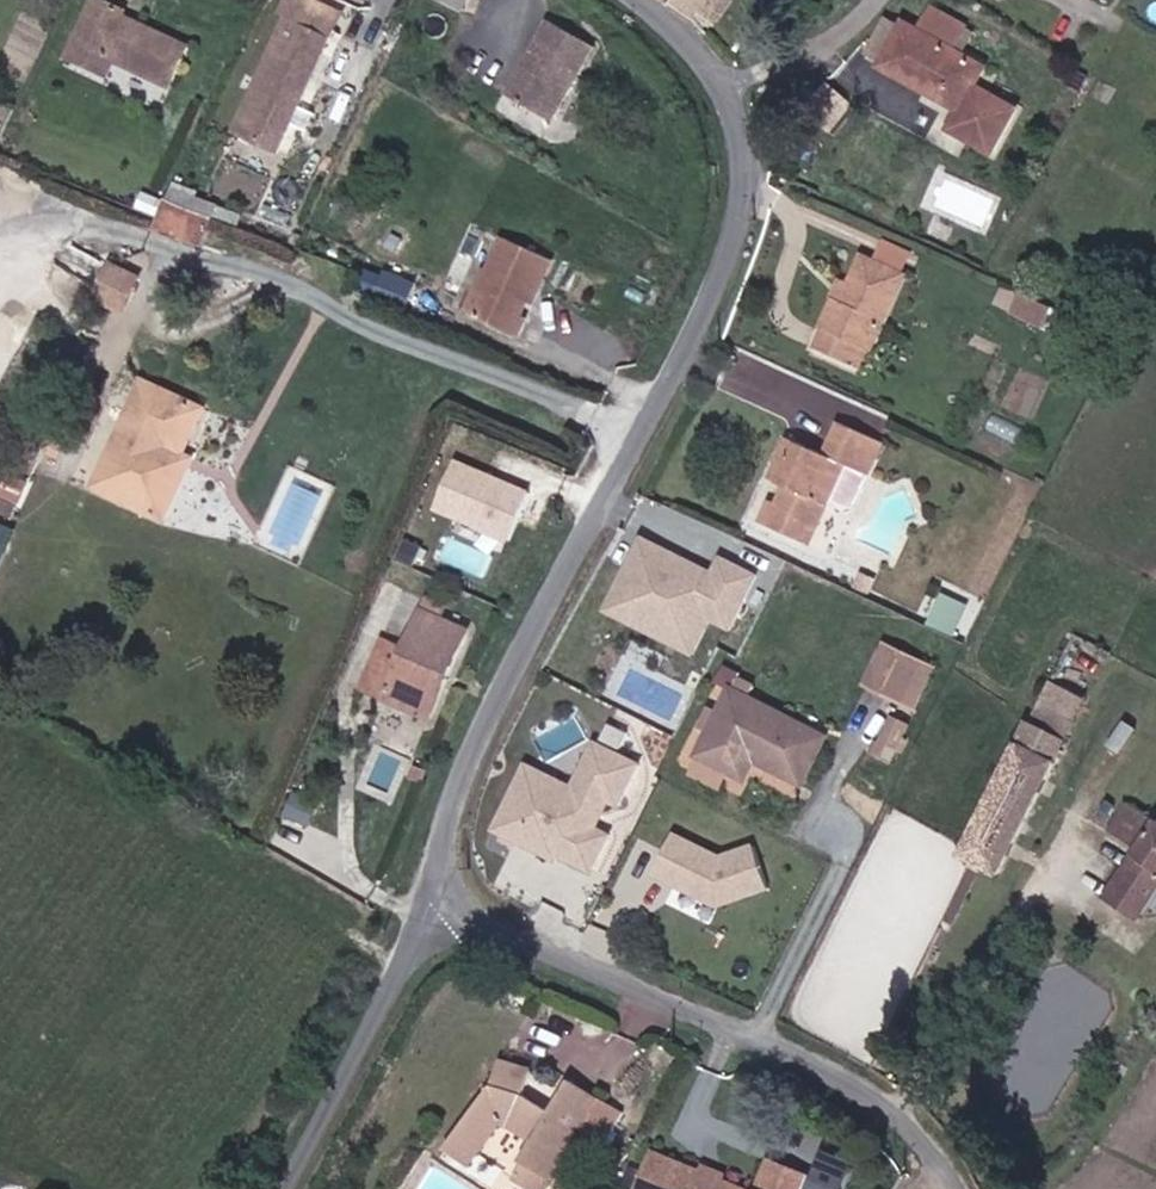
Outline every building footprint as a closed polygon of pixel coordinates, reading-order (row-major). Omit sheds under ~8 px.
[(141,44),(159,6),(153,3),(150,9),(137,3),(138,0),(100,0),(83,36),(123,54),(130,39),(141,44)] [(724,1),(723,0),(704,0),(697,11),(710,21),(724,1)] [(295,21),(246,136),(288,153),(345,27),(294,1),(286,18),(295,21)] [(1029,90),(985,73),(992,54),(958,40),(967,17),(930,4),(922,25),(905,20),(887,66),(974,100),(967,119),(1012,136),(1029,90)] [(141,44),(184,64),(203,26),(159,6),(141,44)] [(522,78),(566,98),(592,37),(549,17),(522,78)] [(513,97),(558,116),(566,98),(522,78),(513,97)] [(782,162),(797,159),(796,145),(780,147),(782,162)] [(227,194),(178,175),(167,200),(216,219),(227,194)] [(474,313),(501,323),(535,246),(515,237),(499,270),(494,268),(474,313)] [(542,284),(549,286),(561,258),(535,246),(501,323),(528,335),(535,316),(529,314),(536,297),(542,284)] [(93,293),(125,311),(145,276),(113,257),(93,293)] [(868,346),(878,352),(922,283),(885,259),(869,283),(857,300),(838,326),(841,328),(829,347),(856,364),(868,346)] [(389,278),(399,282),(401,277),(391,273),(389,278)] [(416,289),(418,283),(401,277),(399,282),(416,289)] [(381,298),(409,308),(416,289),(399,282),(389,278),(381,298)] [(852,297),(857,300),(869,283),(864,280),(852,297)] [(536,297),(543,300),(549,286),(542,284),(536,297)] [(177,431),(190,437),(210,391),(152,364),(105,466),(151,487),(177,431)] [(842,461),(853,466),(869,436),(839,420),(823,450),(790,432),(777,458),(785,462),(777,478),(782,481),(773,498),(768,496),(759,513),(804,537),(842,461)] [(853,466),(862,470),(877,441),(869,436),(853,466)] [(515,543),(538,490),(454,454),(431,507),(515,543)] [(768,474),(777,478),(785,462),(777,458),(768,474)] [(730,621),(759,569),(723,550),(711,573),(666,549),(671,541),(645,527),(606,599),(655,626),(674,591),(711,611),(730,621)] [(692,645),(711,611),(674,591),(655,626),(692,645)] [(946,591),(932,622),(958,634),(972,603),(946,591)] [(362,693),(426,721),(466,634),(422,615),(397,671),(375,662),(362,693)] [(861,684),(894,701),(914,661),(880,644),(861,684)] [(894,701),(907,707),(926,668),(914,661),(894,701)] [(715,702),(724,707),(743,670),(737,667),(730,681),(726,680),(715,702)] [(794,774),(818,729),(742,689),(750,674),(743,670),(724,707),(713,727),(701,750),(727,764),(738,743),(749,749),(794,774)] [(704,722),(713,727),(724,707),(715,702),(704,722)] [(1051,749),(1061,731),(1025,711),(1015,731),(1051,749)] [(618,737),(626,722),(607,712),(599,728),(618,737)] [(900,759),(912,719),(891,713),(879,753),(900,759)] [(691,745),(701,750),(713,727),(704,722),(691,745)] [(586,813),(600,787),(615,794),(637,753),(593,730),(569,774),(543,760),(535,776),(530,773),(524,784),(510,777),(490,815),(551,847),(554,842),(586,860),(606,823),(586,813)] [(958,842),(993,859),(1051,749),(1015,731),(958,842)] [(727,764),(737,770),(749,749),(738,743),(727,764)] [(535,776),(543,760),(524,750),(510,777),(524,784),(530,773),(535,776)] [(1148,817),(1119,797),(1105,819),(1133,838),(1101,887),(1131,907),(1155,870),(1155,822),(1148,817)] [(763,880),(750,838),(715,848),(668,823),(648,863),(711,896),(763,880)] [(545,1078),(529,1105),(502,1089),(504,1063),(467,1057),(463,1093),(454,1108),(470,1116),(462,1127),(447,1121),(428,1149),(452,1161),(479,1114),(513,1135),(499,1158),(531,1174),(576,1093),(545,1078)] [(804,1163),(757,1146),(741,1188),(795,1188),(804,1163)] [(632,1176),(635,1178),(652,1151),(643,1147),(632,1176)] [(850,1158),(818,1149),(806,1188),(841,1188),(850,1158)] [(652,1151),(635,1178),(646,1184),(646,1188),(740,1188),(652,1151)]
